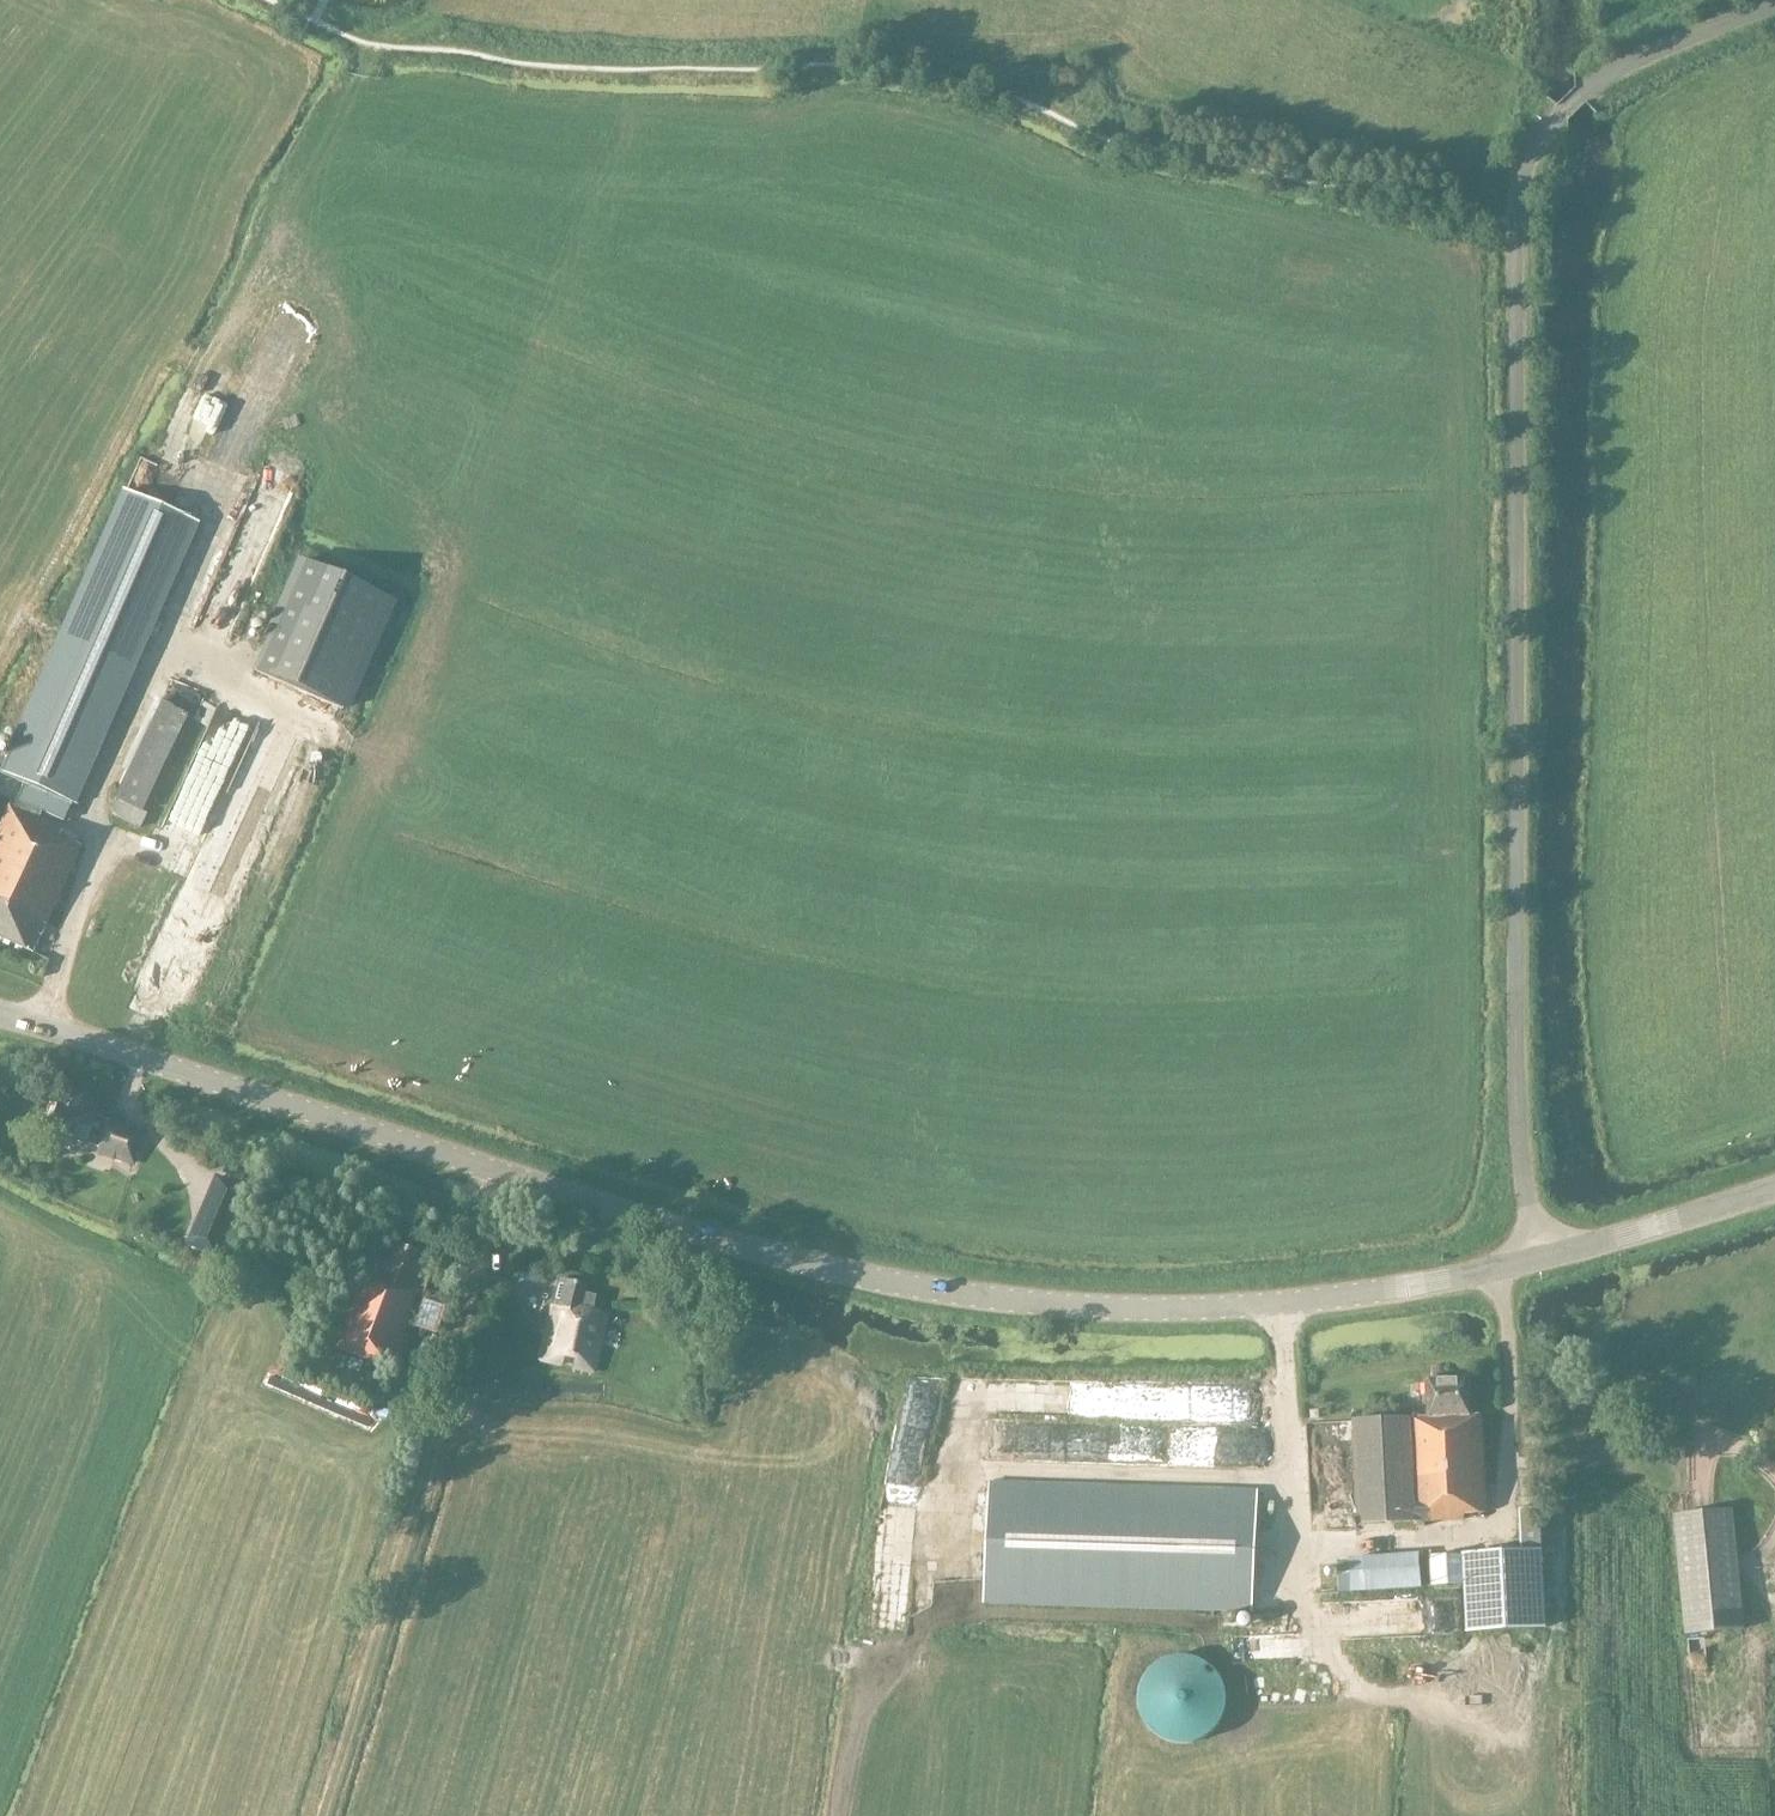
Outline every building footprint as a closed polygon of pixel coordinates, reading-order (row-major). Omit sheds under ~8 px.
[(193,426),(185,451),(203,456),(210,432),(193,426)] [(254,571),(285,490),(254,478),(236,523),(243,526),(229,562),(254,571)] [(15,778),(24,782),(12,808),(7,806),(0,820),(0,939),(30,952),(78,846),(58,837),(61,830),(36,819),(48,793),(69,803),(135,658),(139,659),(198,524),(127,493),(1,772),(0,771),(0,794),(6,797),(15,778)] [(302,561),(254,671),(341,709),(389,600),(302,561)] [(112,799),(118,802),(112,816),(134,826),(187,714),(158,701),(112,799)] [(254,756),(193,898),(222,910),(278,778),(270,775),(275,765),(254,756)] [(251,898),(273,906),(305,820),(283,812),(251,898)] [(118,861),(114,872),(136,880),(140,869),(118,861)] [(124,907),(126,894),(104,890),(102,903),(124,907)] [(172,944),(165,966),(174,969),(166,994),(184,1000),(199,953),(172,944)] [(59,1103),(51,1128),(50,1132),(102,1149),(101,1153),(131,1163),(141,1133),(101,1119),(93,1116),(93,1115),(59,1103)] [(241,1189),(215,1178),(187,1244),(213,1255),(241,1189)] [(402,1289),(416,1253),(394,1245),(380,1281),(358,1273),(329,1346),(374,1364),(376,1360),(393,1366),(405,1335),(399,1333),(415,1294),(402,1289)] [(556,1279),(551,1300),(536,1361),(593,1375),(607,1314),(588,1310),(591,1296),(581,1294),(583,1285),(556,1279)] [(1470,1416),(1468,1378),(1425,1379),(1427,1419),(1414,1419),(1414,1418),(1353,1421),(1357,1524),(1464,1520),(1463,1514),(1485,1513),(1481,1415),(1470,1416)] [(1041,1412),(1042,1386),(978,1384),(977,1410),(1041,1412)] [(1252,1611),(1256,1491),(989,1482),(982,1603),(1252,1611)] [(1517,1511),(1519,1552),(1462,1554),(1464,1586),(1466,1632),(1544,1629),(1538,1510),(1517,1511)] [(1729,1510),(1673,1516),(1671,1516),(1682,1635),(1740,1630),(1729,1510)] [(1464,1586),(1462,1554),(1430,1556),(1432,1587),(1464,1586)] [(1416,1555),(1386,1557),(1348,1559),(1350,1591),(1418,1586),(1416,1555)] [(1439,1630),(1438,1606),(1343,1607),(1344,1632),(1439,1630)] [(1180,1657),(1175,1657),(1170,1658),(1165,1660),(1160,1662),(1155,1665),(1150,1669),(1146,1673),(1142,1678),(1139,1684),(1137,1690),(1136,1695),(1136,1701),(1136,1707),(1137,1712),(1139,1717),(1141,1722),(1143,1726),(1146,1730),(1150,1733),(1154,1737),(1159,1740),(1165,1742),(1171,1744),(1177,1745),(1183,1745),(1189,1744),(1195,1742),(1200,1740),(1205,1737),(1209,1733),(1213,1729),(1216,1725),(1218,1721),(1220,1717),(1222,1712),(1223,1707),(1223,1701),(1223,1695),(1222,1689),(1220,1684),(1217,1678),(1213,1673),(1209,1669),(1204,1665),(1199,1662),(1194,1660),(1189,1658),(1184,1657),(1180,1657)]
